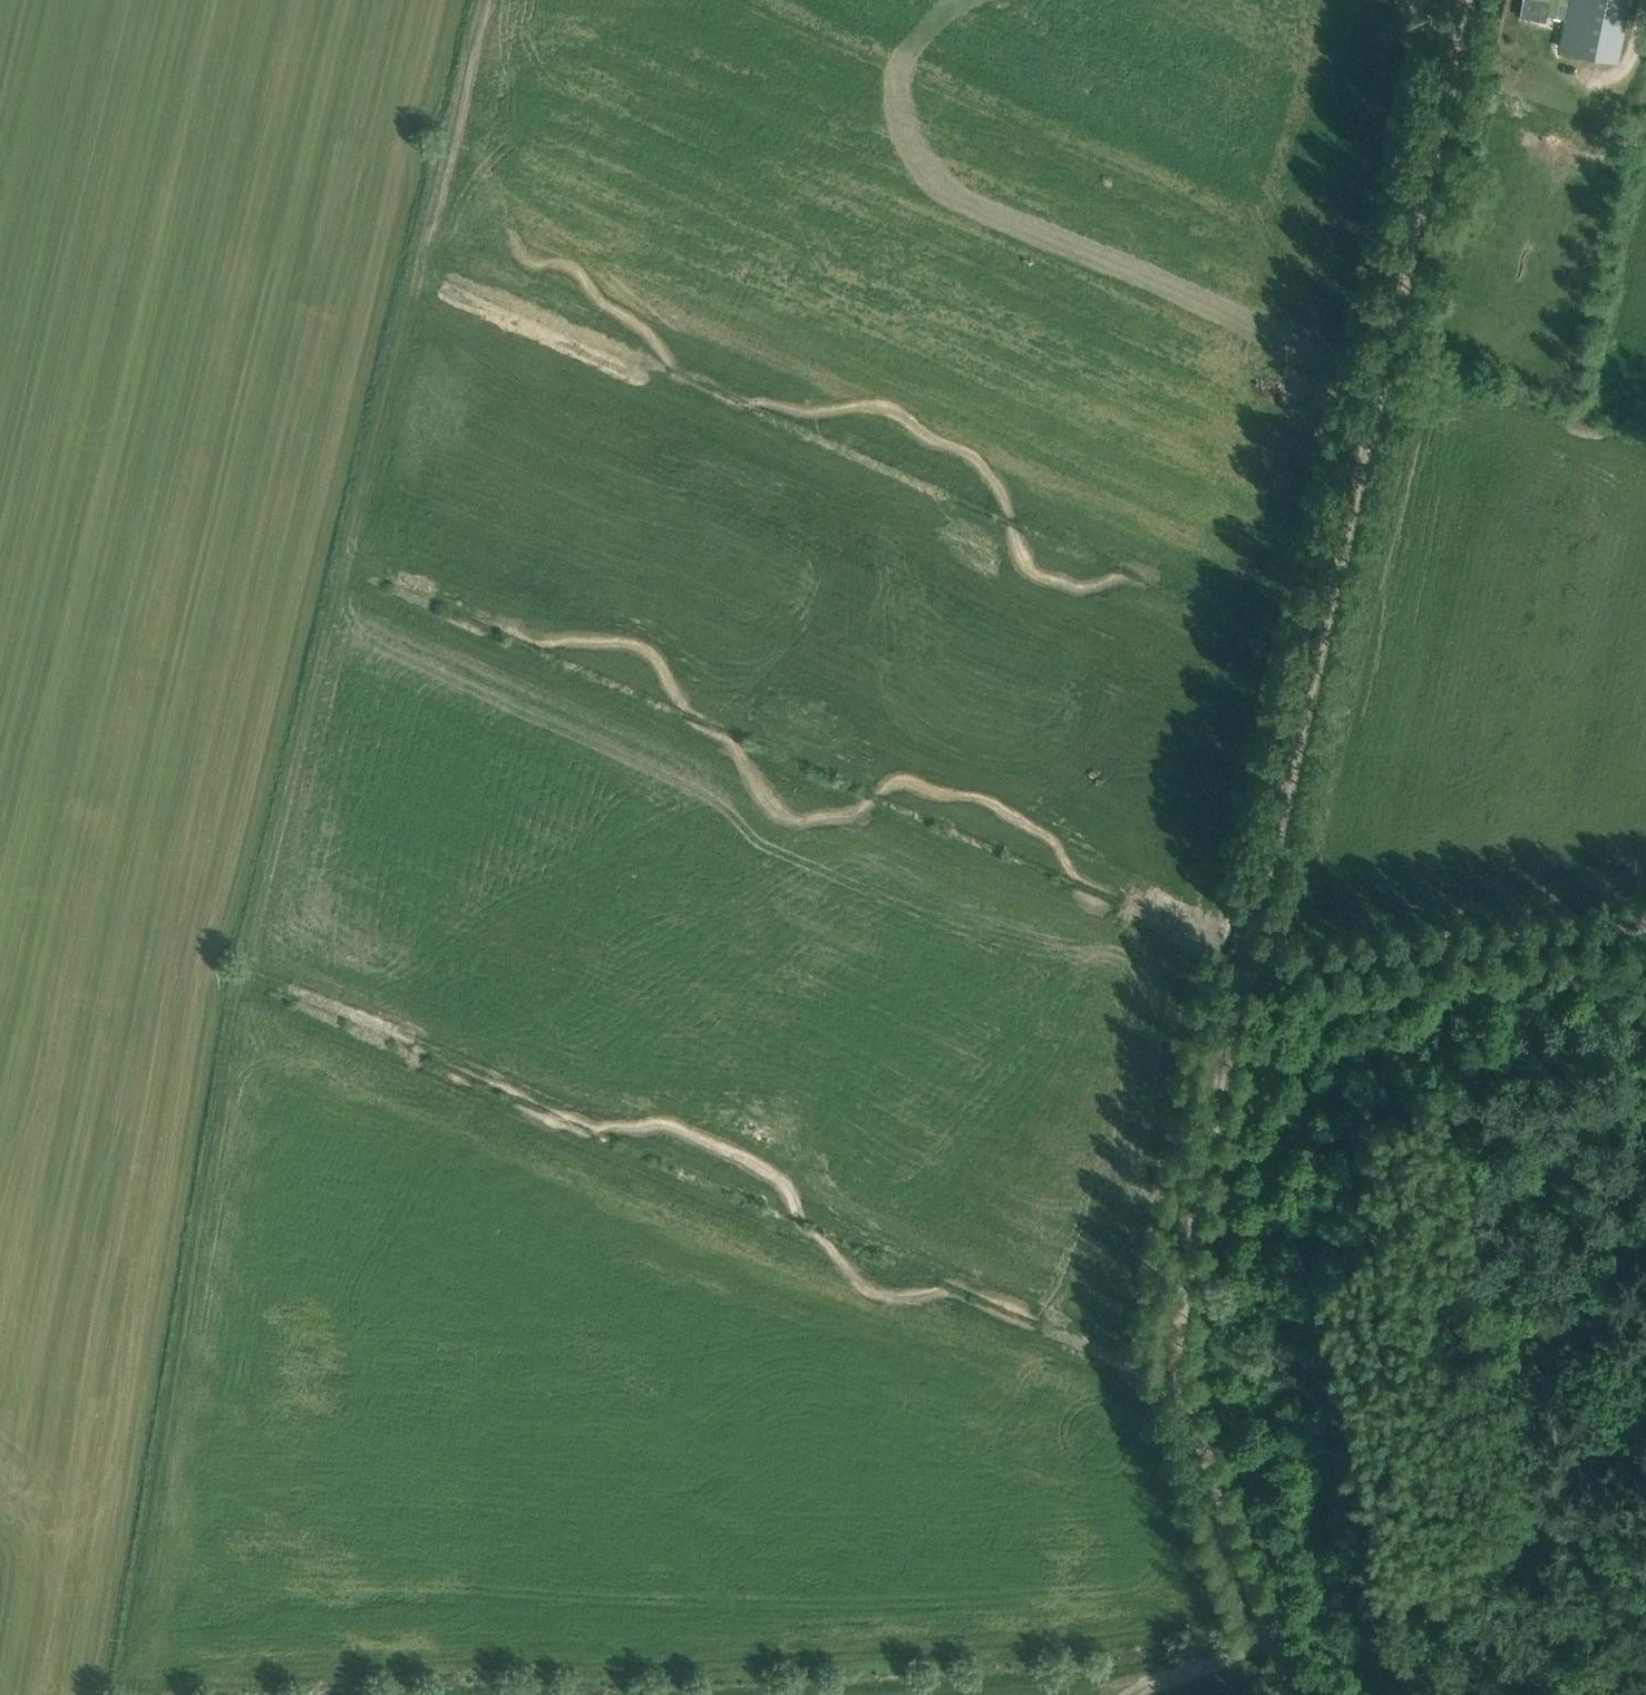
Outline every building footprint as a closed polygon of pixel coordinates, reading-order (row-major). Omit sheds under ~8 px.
[(1561,47),(1618,59),(1630,0),(1571,0),(1561,47)]
